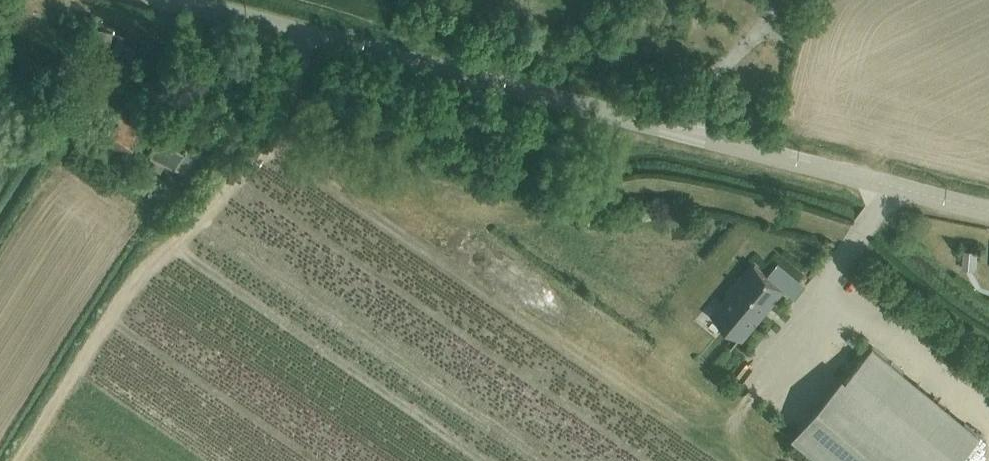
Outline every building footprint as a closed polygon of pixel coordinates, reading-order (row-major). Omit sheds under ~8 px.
[(102,16),(129,21),(131,10),(104,5),(102,16)] [(86,27),(81,53),(108,58),(113,32),(86,27)] [(118,107),(91,142),(120,163),(146,126),(118,107)] [(157,144),(165,128),(151,122),(143,137),(157,144)] [(165,128),(157,144),(146,165),(160,172),(164,164),(189,176),(204,146),(166,127),(165,128)] [(964,251),(963,269),(975,270),(977,252),(964,251)] [(778,262),(769,274),(797,297),(806,285),(778,262)] [(755,265),(713,315),(741,339),(783,288),(755,265)] [(792,438),(820,460),(961,460),(981,437),(873,347),(847,378),(844,376),(792,438)]
